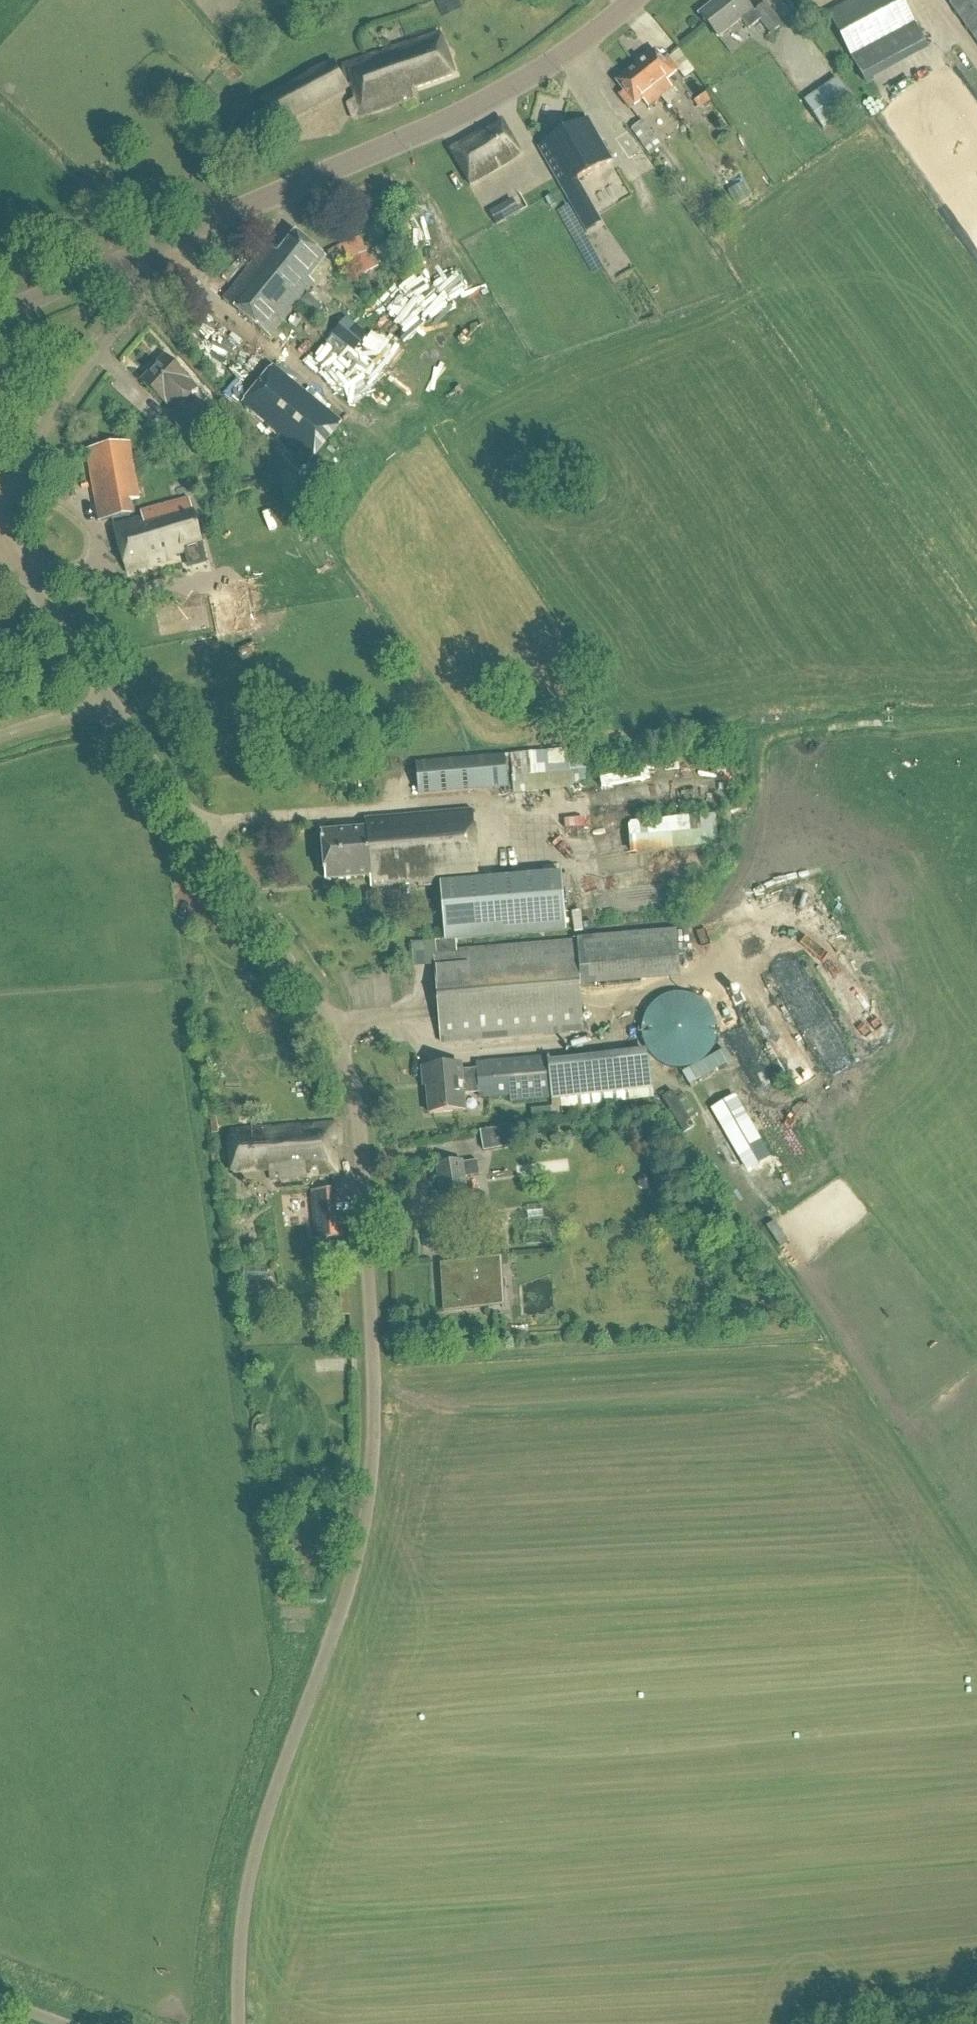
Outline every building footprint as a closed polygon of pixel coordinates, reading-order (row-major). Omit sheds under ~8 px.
[(698,14),(716,38),(739,20),(747,30),(758,21),(753,13),(753,12),(751,10),(744,0),(717,0),(698,14)] [(828,16),(850,59),(851,59),(852,62),(915,27),(901,0),(858,0),(828,16)] [(950,5),(976,44),(976,0),(957,0),(950,5)] [(765,4),(753,13),(758,21),(769,35),(781,26),(765,4)] [(348,105),(354,121),(415,99),(413,93),(456,77),(440,35),(343,71),(355,102),(348,105)] [(637,69),(658,95),(671,85),(668,81),(679,73),(679,72),(678,70),(668,58),(662,64),(654,54),(637,69)] [(259,103),(276,129),(348,88),(331,61),(259,103)] [(687,64),(678,70),(679,72),(679,73),(684,80),(694,73),(687,64)] [(621,97),(632,110),(643,101),(646,105),(658,95),(637,69),(618,84),(626,94),(621,97)] [(720,78),(725,89),(740,82),(734,71),(720,78)] [(800,101),(820,129),(852,105),(832,77),(800,101)] [(705,95),(694,103),(699,111),(710,103),(705,95)] [(540,149),(564,190),(615,161),(590,119),(540,149)] [(630,129),(650,156),(661,146),(641,120),(630,129)] [(452,153),(472,187),(523,156),(503,122),(452,153)] [(491,217),(495,225),(513,215),(508,207),(491,217)] [(587,209),(576,215),(586,233),(597,227),(587,209)] [(338,244),(344,260),(364,252),(358,236),(338,244)] [(268,249),(224,303),(269,339),(312,287),(307,284),(325,262),(296,238),(280,258),(268,249)] [(417,243),(414,247),(419,252),(407,265),(425,281),(440,264),(417,243)] [(401,373),(417,356),(399,340),(422,315),(415,309),(428,294),(420,285),(401,306),(397,303),(376,326),(374,324),(361,337),(401,373)] [(350,333),(307,374),(353,421),(395,380),(376,361),(377,361),(350,333)] [(166,358),(143,383),(168,406),(169,406),(178,414),(200,390),(191,382),(191,381),(166,358)] [(271,369),(240,408),(309,464),(340,425),(271,369)] [(169,431),(193,453),(206,440),(180,417),(169,431)] [(128,442),(84,450),(98,524),(132,517),(130,503),(139,501),(128,442)] [(143,519),(113,527),(125,572),(172,560),(171,556),(182,553),(181,548),(182,547),(188,569),(207,564),(190,501),(142,513),(143,519)] [(249,585),(211,592),(217,627),(269,617),(267,604),(253,607),(249,585)] [(579,752),(504,757),(506,799),(566,791),(580,782),(579,752)] [(388,782),(389,797),(412,795),(411,781),(388,782)] [(599,792),(600,801),(647,798),(646,788),(599,792)] [(325,857),(477,844),(474,810),(367,820),(368,829),(323,833),(325,857)] [(625,824),(629,856),(718,847),(715,815),(625,824)] [(374,877),(375,886),(480,877),(477,844),(325,857),(327,881),(374,877)] [(439,882),(444,941),(565,932),(560,872),(439,882)] [(469,952),(433,955),(440,1042),(581,1031),(587,1030),(586,1009),(579,1010),(578,991),(574,943),(469,952)] [(793,1023),(808,1015),(795,988),(780,995),(793,1023)] [(671,997),(659,1002),(649,1012),(643,1024),(642,1037),(646,1049),(654,1060),(666,1067),(679,1069),(692,1066),(703,1059),(711,1048),(714,1035),(713,1022),(707,1010),(697,1002),(684,997),(671,997)] [(725,1052),(683,1074),(689,1086),(731,1064),(725,1052)] [(622,1094),(652,1091),(648,1053),(618,1056),(622,1094)] [(791,1058),(779,1065),(796,1093),(808,1086),(791,1058)] [(460,1067),(421,1070),(423,1084),(427,1085),(430,1115),(464,1112),(463,1097),(483,1095),(484,1102),(515,1099),(515,1105),(554,1102),(550,1064),(550,1060),(481,1066),(481,1072),(461,1074),(460,1067)] [(682,1107),(673,1092),(662,1099),(684,1135),(695,1128),(690,1121),(696,1117),(688,1103),(682,1107)] [(715,1118),(742,1165),(766,1151),(739,1104),(732,1108),(728,1101),(717,1108),(721,1114),(715,1118)] [(479,1131),(482,1151),(516,1145),(512,1125),(479,1131)] [(269,1172),(270,1180),(336,1175),(334,1126),(230,1132),(233,1175),(269,1172)] [(477,1164),(463,1166),(462,1162),(436,1166),(440,1196),(467,1193),(465,1180),(479,1178),(477,1164)] [(335,1214),(313,1216),(315,1240),(337,1238),(335,1214)] [(496,1264),(440,1265),(440,1313),(497,1313),(496,1264)] [(269,1623),(268,1632),(295,1634),(296,1625),(269,1623)]
